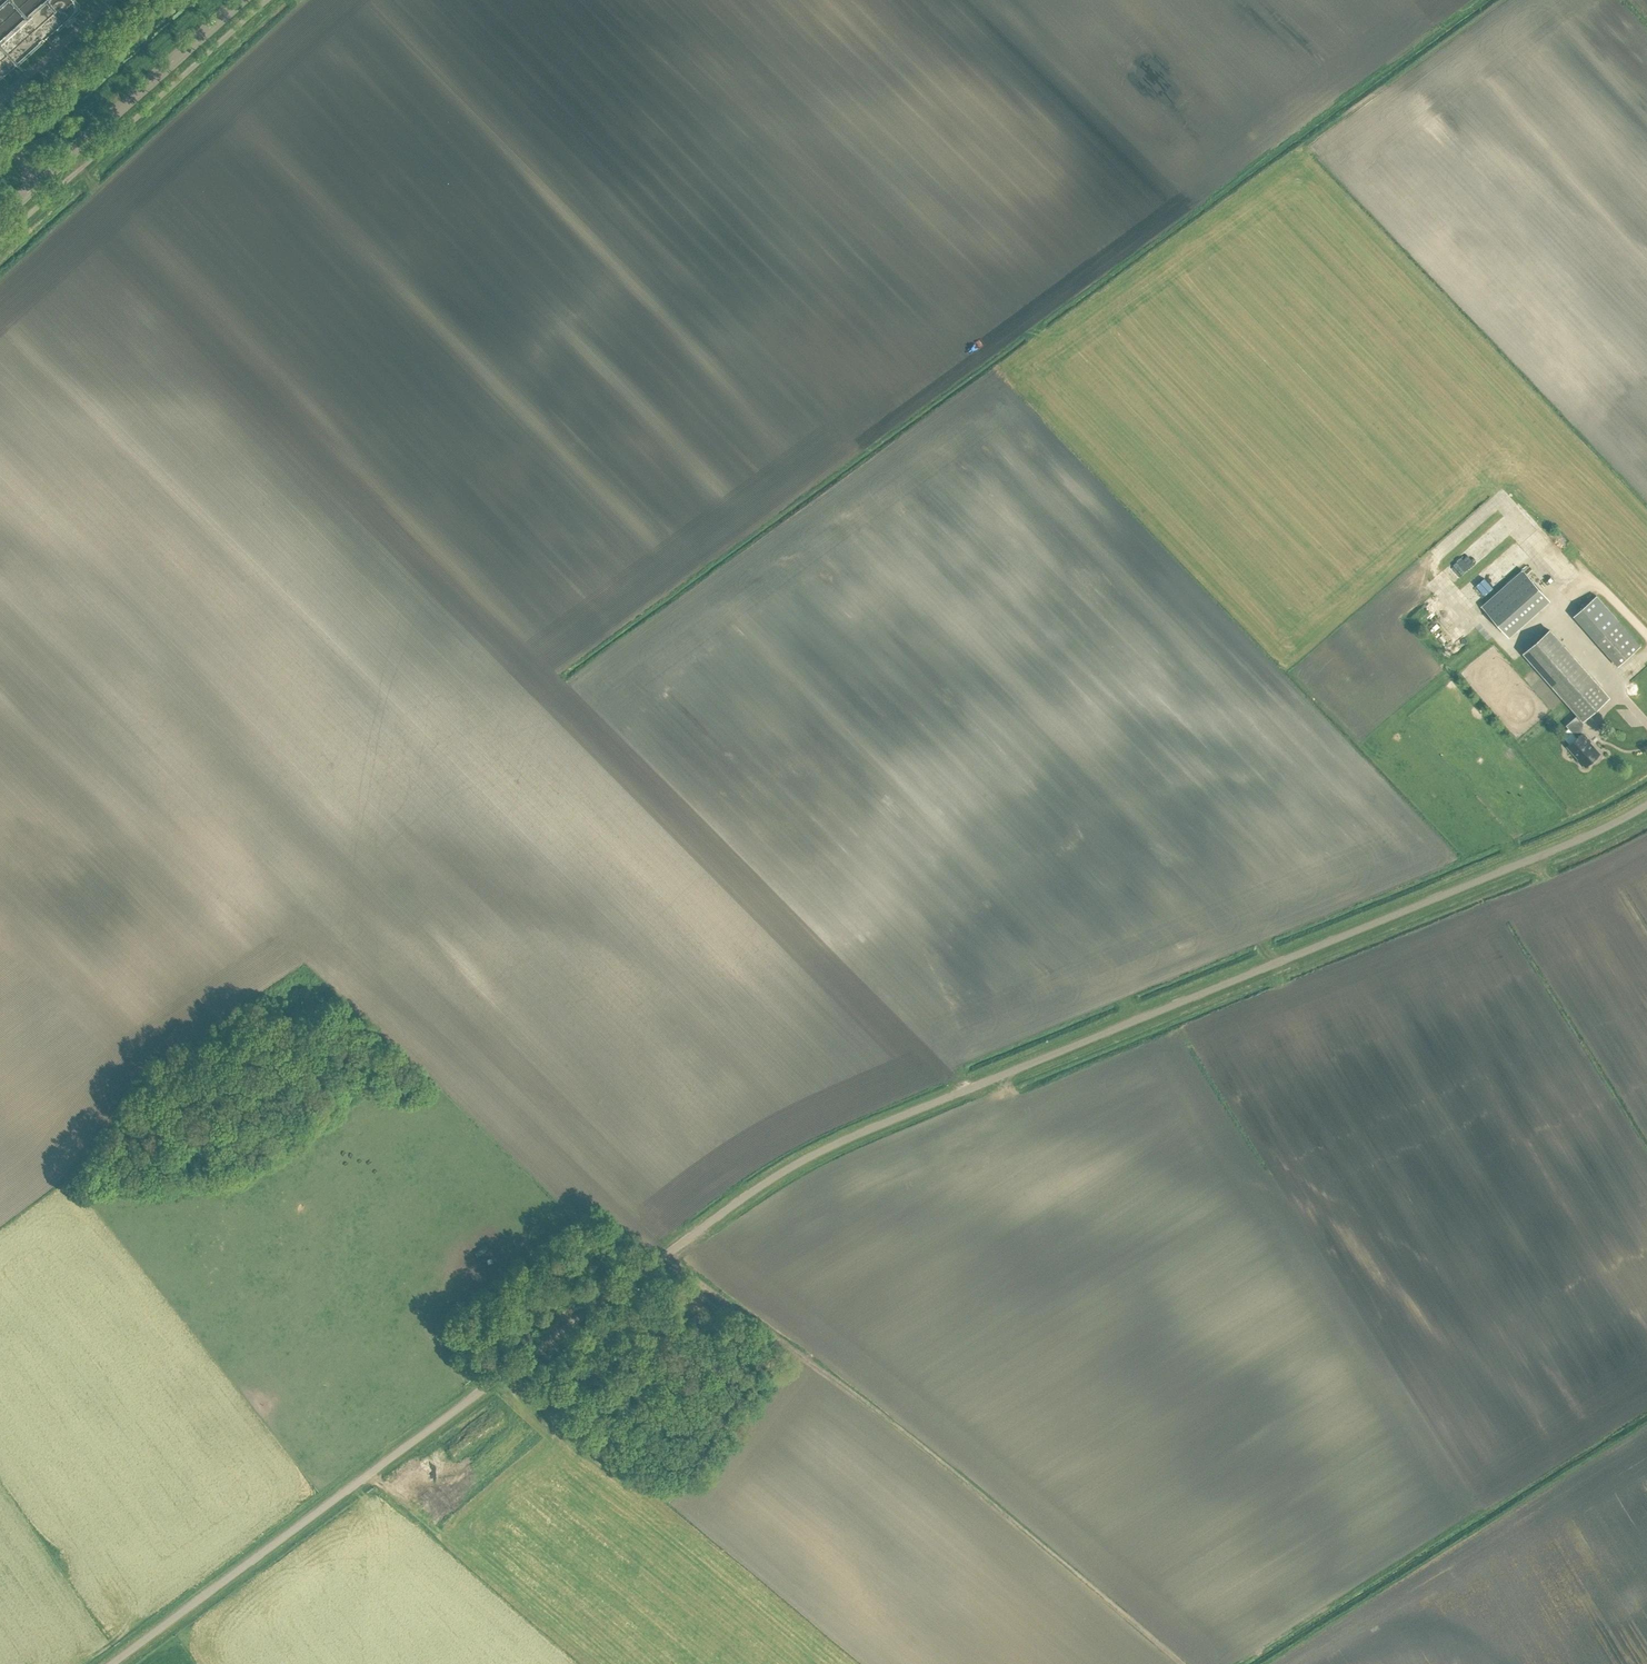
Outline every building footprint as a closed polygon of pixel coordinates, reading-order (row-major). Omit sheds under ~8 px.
[(1509,636),(1550,600),(1523,571),(1483,606),(1509,636)] [(1577,613),(1599,638),(1621,663),(1641,646),(1597,596),(1577,613)] [(1585,766),(1599,753),(1589,742),(1590,741),(1583,733),(1584,720),(1609,697),(1550,630),(1524,653),(1578,714),(1566,725),(1577,737),(1567,745),(1579,758),(1578,760),(1582,765),(1584,764),(1585,766)]
